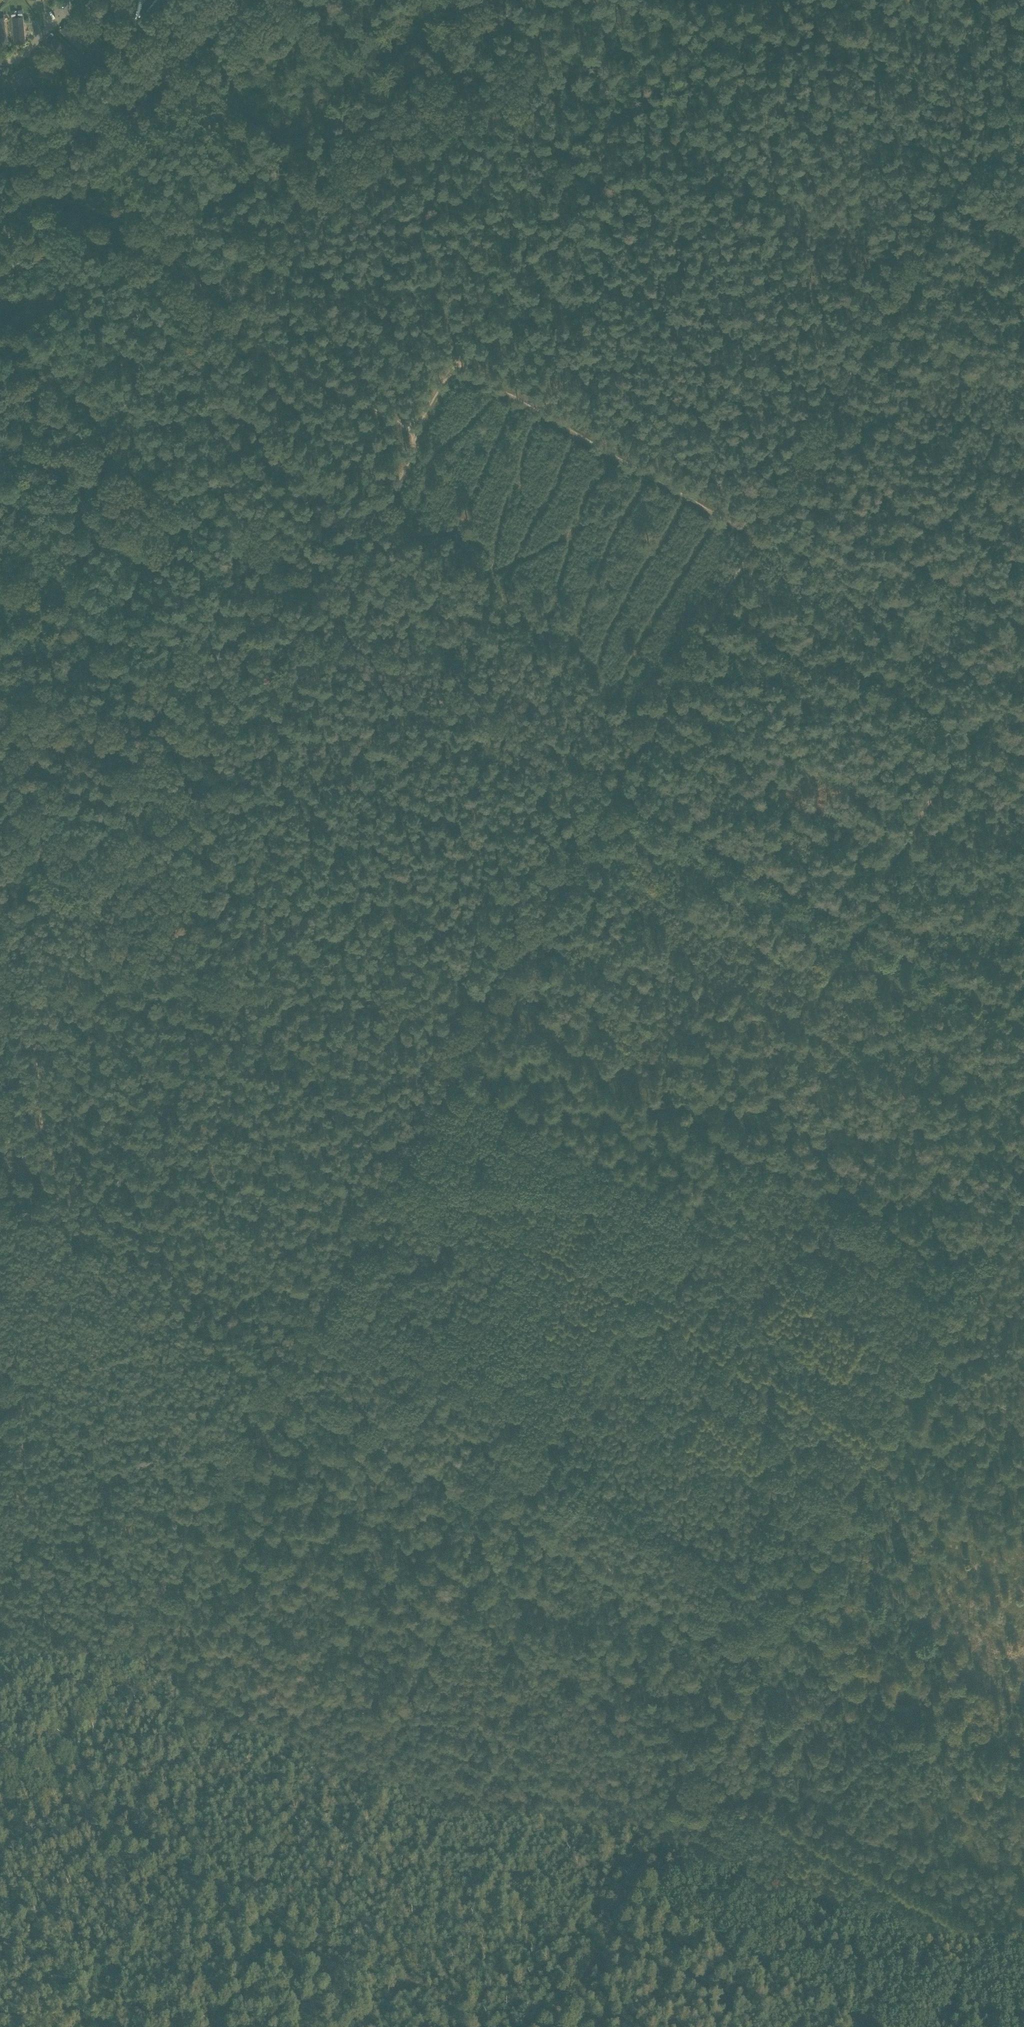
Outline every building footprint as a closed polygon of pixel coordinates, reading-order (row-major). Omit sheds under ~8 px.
[(83,6),(102,24),(110,17),(93,0),(89,0),(83,6)] [(118,8),(126,0),(110,0),(118,8)] [(24,15),(13,16),(15,43),(26,42),(24,15)] [(11,74),(22,93),(37,84),(25,66),(11,74)] [(37,95),(42,92),(39,86),(34,90),(37,95)]
